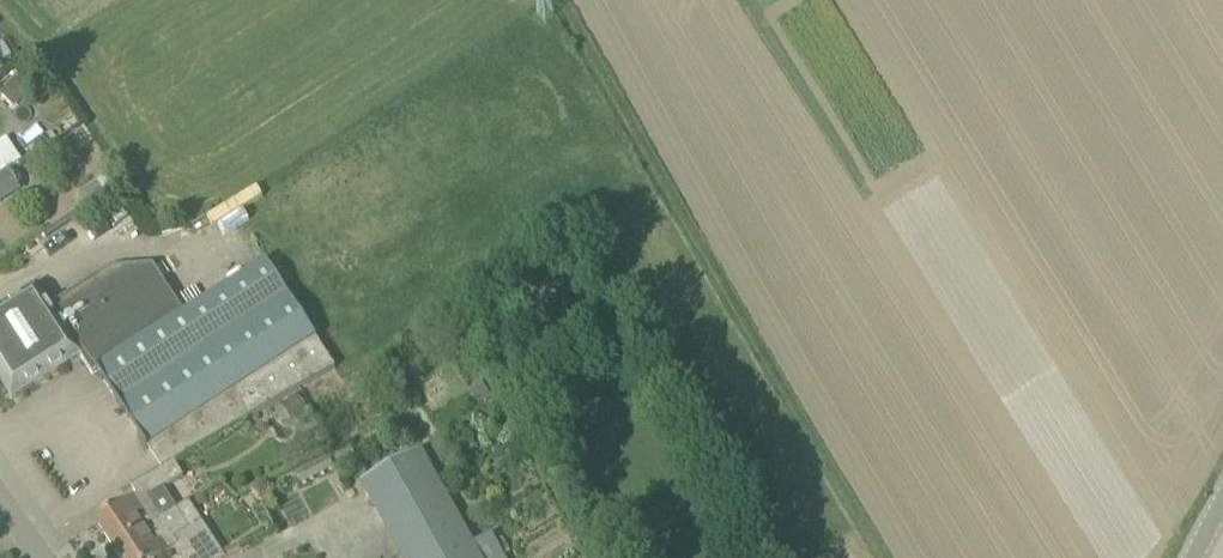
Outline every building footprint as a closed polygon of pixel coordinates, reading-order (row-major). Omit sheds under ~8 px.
[(0,143),(0,176),(20,163),(5,140),(0,143)] [(13,401),(81,357),(93,375),(97,373),(161,470),(175,462),(334,368),(268,264),(186,316),(155,267),(113,270),(52,308),(38,286),(0,311),(0,381),(13,401)] [(491,399),(481,383),(469,390),(479,406),(491,399)] [(493,535),(473,546),(419,448),(359,481),(401,557),(505,557),(493,535)] [(115,551),(179,509),(166,488),(184,478),(175,462),(161,470),(132,487),(138,497),(97,524),(115,551)] [(179,509),(115,551),(120,557),(162,557),(174,550),(179,557),(226,557),(223,553),(202,521),(191,528),(179,509)]
